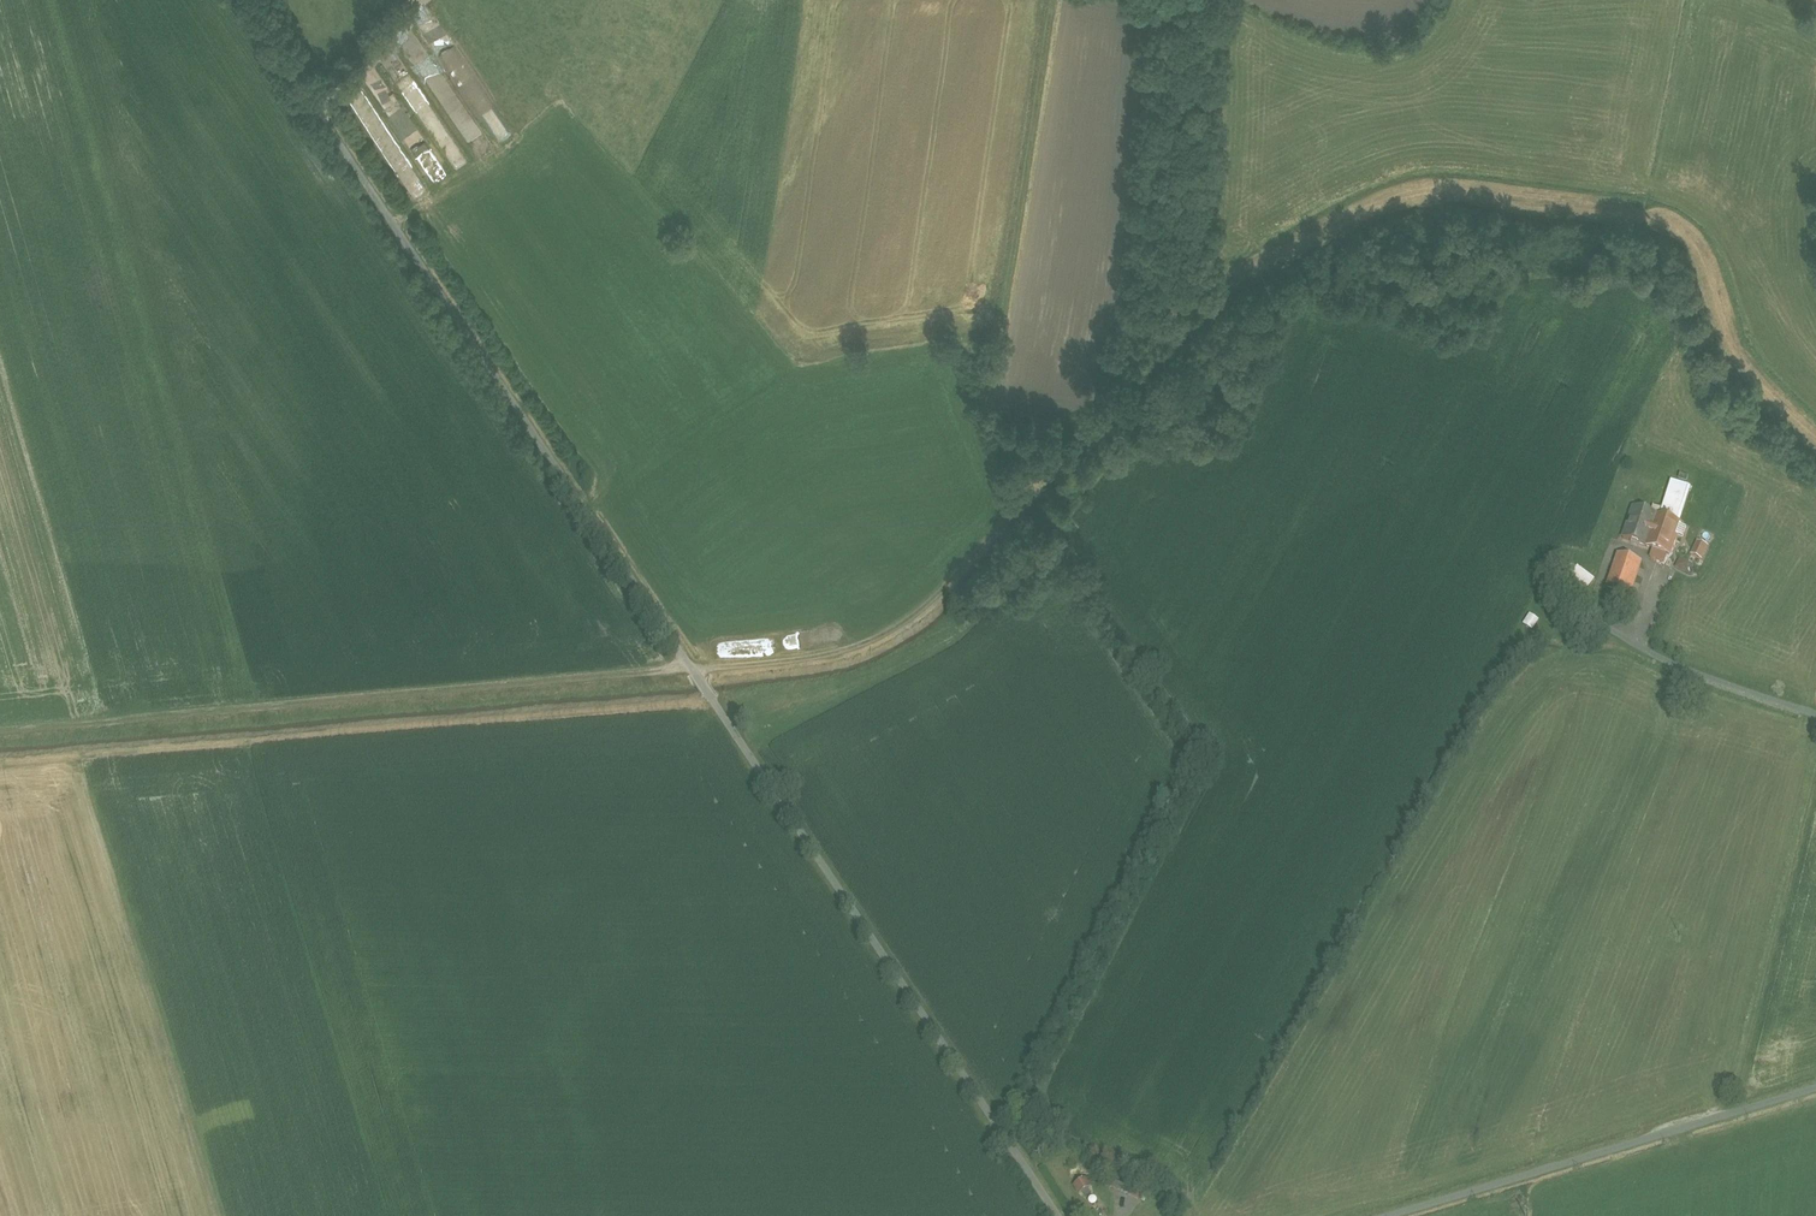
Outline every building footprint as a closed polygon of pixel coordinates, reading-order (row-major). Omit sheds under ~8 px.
[(1661,519),(1682,526),(1694,490),(1673,483),(1661,519)] [(1642,548),(1648,550),(1658,518),(1634,509),(1623,541),(1635,545),(1642,548)] [(1683,528),(1684,526),(1682,526),(1661,519),(1658,518),(1648,550),(1654,552),(1670,557),(1673,558),(1680,539),(1683,528)] [(1690,530),(1683,528),(1680,539),(1686,541),(1690,530)] [(1713,550),(1699,543),(1693,557),(1706,564),(1713,550)] [(1670,557),(1654,552),(1651,560),(1667,566),(1670,557)] [(1634,598),(1646,566),(1621,557),(1608,588),(1634,598)] [(1680,558),(1677,569),(1695,575),(1699,564),(1680,558)] [(1587,597),(1598,583),(1577,567),(1559,591),(1580,607),(1587,597)] [(1533,613),(1527,624),(1537,630),(1544,620),(1533,613)] [(1111,1187),(1124,1194),(1131,1182),(1118,1175),(1111,1187)] [(1076,1184),(1080,1194),(1095,1187),(1090,1177),(1076,1184)] [(1131,1182),(1124,1194),(1124,1195),(1131,1199),(1138,1186),(1131,1182)] [(1148,1194),(1143,1204),(1148,1207),(1153,1197),(1148,1194)] [(1101,1205),(1096,1196),(1087,1202),(1092,1211),(1101,1205)]
